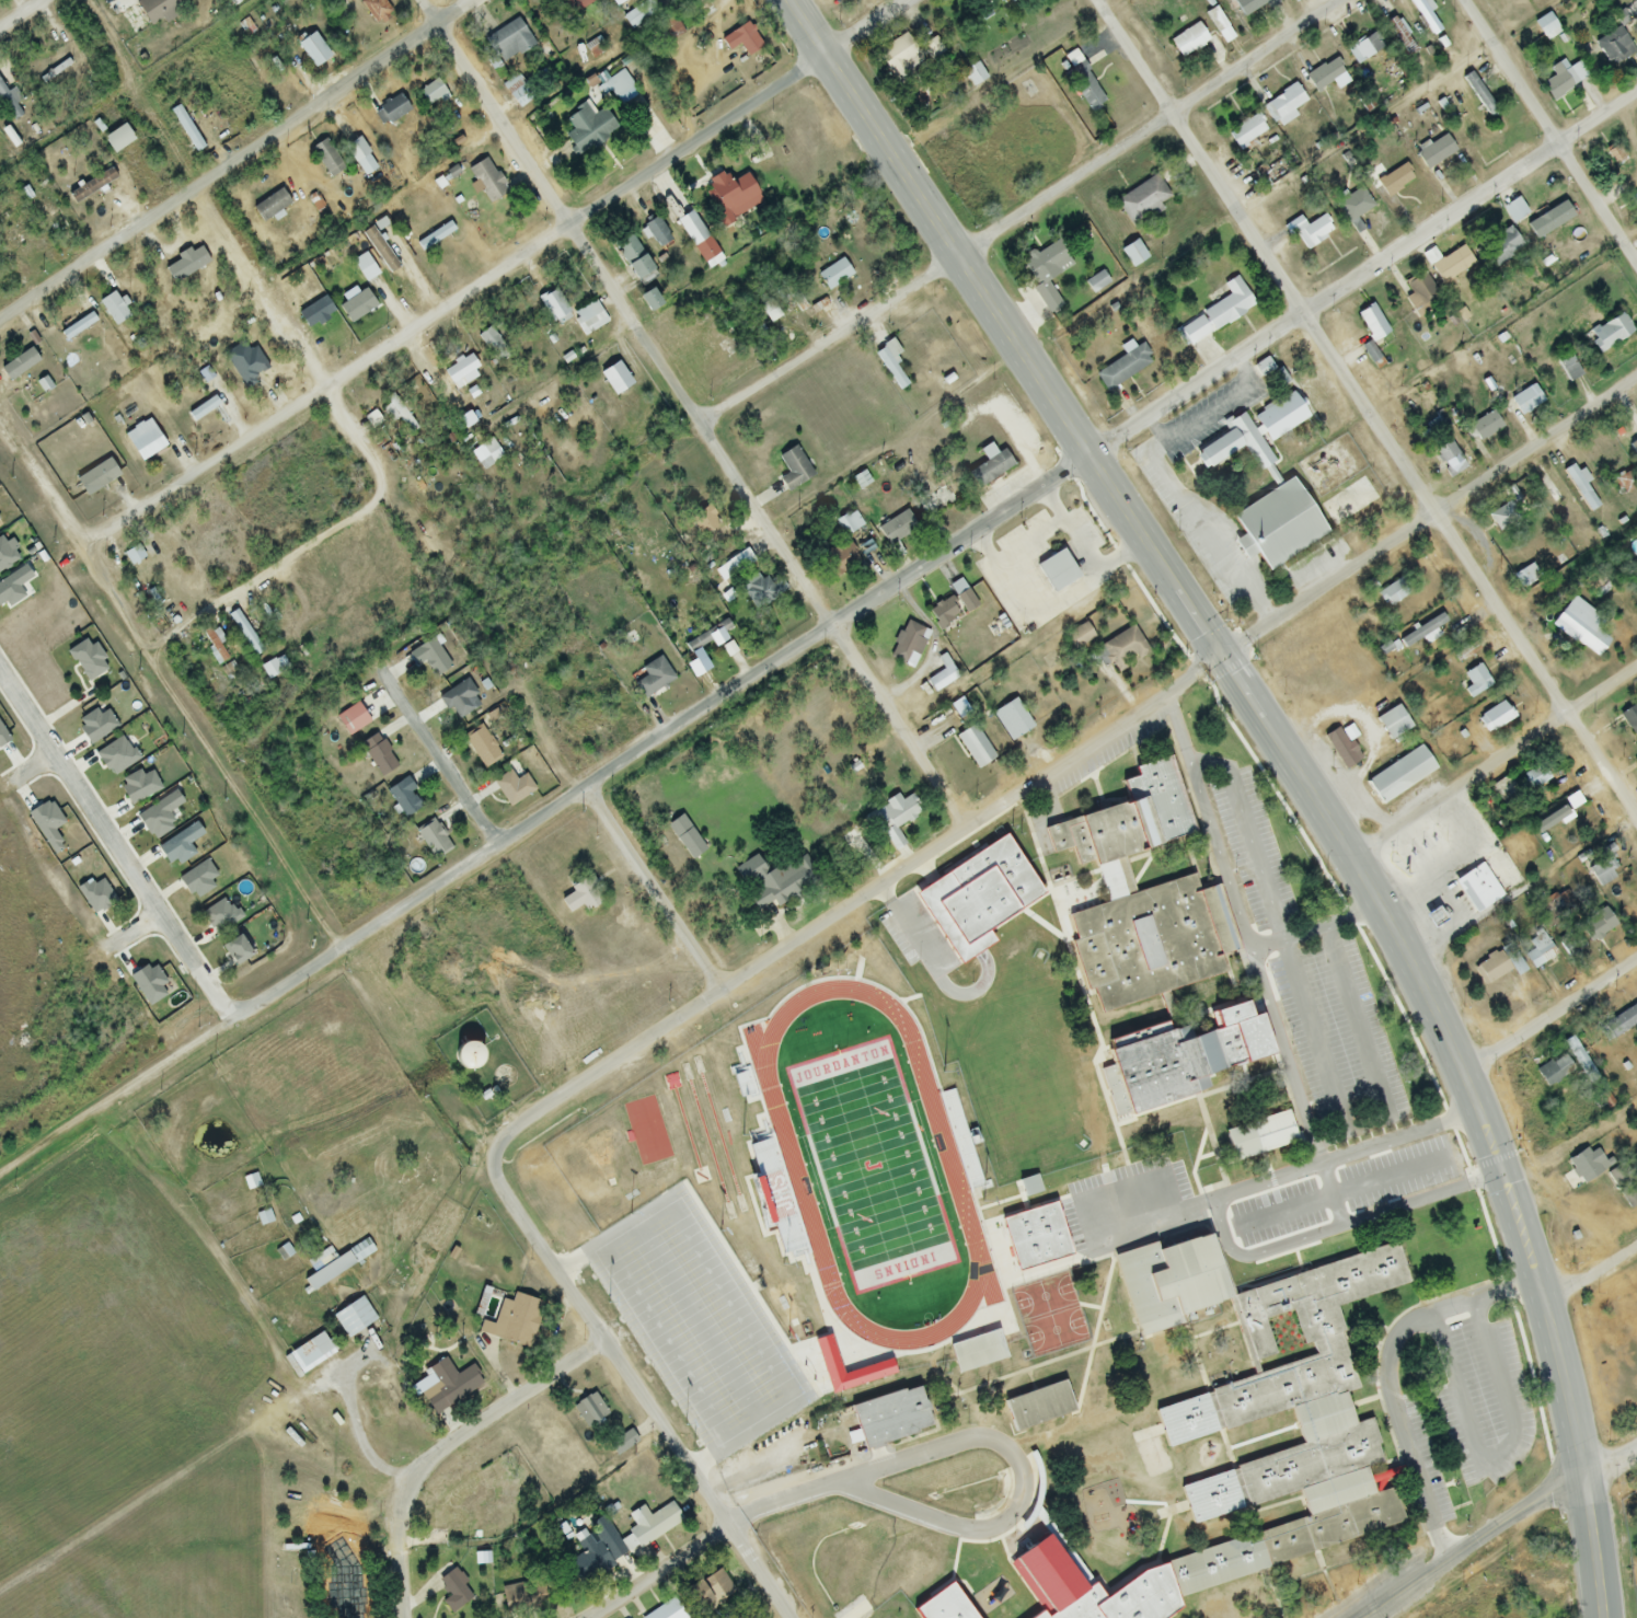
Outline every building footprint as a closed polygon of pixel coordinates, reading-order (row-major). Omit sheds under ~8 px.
[(133,3),(148,27),(192,0),(138,0),(133,3)] [(590,4),(588,0),(565,0),(572,14),(590,4)] [(1439,30),(1423,7),(1433,0),(1407,0),(1432,35),(1439,30)] [(1532,24),(1545,42),(1559,32),(1547,14),(1532,24)] [(482,40),(500,67),(533,44),(516,18),(482,40)] [(1213,24),(1221,40),(1224,38),(1225,42),(1231,38),(1222,20),(1213,24)] [(1179,59),(1209,44),(1198,24),(1168,39),(1179,59)] [(1594,43),(1611,68),(1635,52),(1617,27),(1594,43)] [(295,44),(313,69),(331,55),(312,31),(295,44)] [(1348,49),(1357,64),(1381,48),(1372,33),(1348,49)] [(1331,83),(1335,91),(1349,84),(1336,59),(1305,75),(1314,92),(1331,83)] [(1577,85),(1561,59),(1534,76),(1550,102),(1577,85)] [(962,73),(972,84),(976,81),(973,77),(981,71),(974,63),(962,73)] [(1087,111),(1104,102),(1082,65),(1066,74),(1087,111)] [(600,85),(612,102),(633,87),(620,70),(600,85)] [(551,85),(543,71),(522,84),(517,75),(501,85),(515,108),(551,85)] [(447,96),(435,80),(417,92),(429,109),(447,96)] [(1293,111),(1306,101),(1294,84),(1264,105),(1280,127),(1296,116),(1293,111)] [(380,126),(409,114),(401,97),(372,109),(380,126)] [(604,108),(594,113),(588,102),(554,120),(574,156),(617,132),(604,108)] [(203,148),(179,108),(170,113),(195,153),(203,148)] [(1227,134),(1237,150),(1266,132),(1256,116),(1227,134)] [(109,153),(131,142),(123,125),(101,136),(109,153)] [(1455,152),(1444,134),(1414,153),(1425,171),(1455,152)] [(378,167),(357,138),(343,147),(364,177),(378,167)] [(342,170),(327,142),(315,148),(330,177),(342,170)] [(486,204),(506,193),(487,158),(467,169),(486,204)] [(1379,197),(1410,188),(1404,166),(1382,173),(1381,168),(1372,171),(1379,197)] [(1162,212),(1157,204),(1168,198),(1157,177),(1115,198),(1130,228),(1162,212)] [(1349,227),(1374,205),(1358,187),(1333,209),(1349,227)] [(1628,198),(1636,212),(1636,192),(1628,198)] [(1563,215),(1552,197),(1526,212),(1517,198),(1501,208),(1511,225),(1518,221),(1533,248),(1547,240),(1540,228),(1563,215)] [(1295,234),(1309,251),(1339,226),(1325,209),(1295,234)] [(675,222),(703,263),(717,253),(689,212),(675,222)] [(0,224),(0,243),(8,256),(17,250),(0,224)] [(389,275),(398,268),(369,227),(359,234),(389,275)] [(415,256),(429,247),(416,227),(402,236),(415,256)] [(1479,248),(1495,269),(1522,248),(1506,227),(1479,248)] [(654,278),(631,235),(613,245),(637,288),(654,278)] [(1072,266),(1056,240),(1017,264),(1048,314),(1062,306),(1047,281),(1072,266)] [(1131,268),(1146,258),(1135,240),(1120,250),(1131,268)] [(1474,266),(1462,246),(1429,266),(1442,286),(1474,266)] [(162,268),(171,284),(209,263),(200,247),(162,268)] [(816,275),(827,292),(852,276),(842,259),(816,275)] [(1091,294),(1108,284),(1101,271),(1084,281),(1091,294)] [(1436,297),(1424,273),(1404,283),(1416,308),(1436,297)] [(1212,332),(1253,307),(1237,281),(1196,306),(1212,332)] [(585,336),(607,322),(593,300),(571,315),(585,336)] [(1372,342),(1388,332),(1371,304),(1355,314),(1372,342)] [(1633,331),(1620,312),(1586,337),(1599,355),(1633,331)] [(477,337),(493,356),(504,348),(488,329),(477,337)] [(1376,369),(1383,364),(1368,343),(1361,348),(1376,369)] [(1153,364),(1142,345),(1093,373),(1103,392),(1153,364)] [(906,385),(883,348),(874,353),(898,390),(906,385)] [(638,367),(625,349),(616,356),(629,374),(638,367)] [(447,397),(484,373),(474,357),(437,381),(447,397)] [(1570,360),(1560,366),(1569,382),(1579,376),(1570,360)] [(593,392),(625,377),(620,368),(588,382),(593,392)] [(1508,398),(1519,416),(1543,403),(1532,384),(1508,398)] [(1268,444),(1307,418),(1290,392),(1251,418),(1268,444)] [(1502,429),(1492,411),(1467,425),(1477,443),(1502,429)] [(1243,447),(1257,472),(1272,463),(1243,412),(1223,424),(1228,433),(1192,454),(1202,471),(1243,447)] [(140,462),(165,446),(148,419),(122,435),(140,462)] [(1628,445),(1636,460),(1636,440),(1628,445)] [(1013,465),(1003,450),(968,472),(978,487),(1013,465)] [(1562,470),(1588,513),(1598,507),(1572,464),(1562,470)] [(1636,484),(1625,470),(1611,481),(1623,495),(1636,484)] [(1229,515),(1281,478),(1317,532),(1264,568),(1229,515)] [(1507,504),(1488,516),(1499,533),(1518,521),(1507,504)] [(888,547),(916,527),(903,509),(875,529),(888,547)] [(714,517),(701,517),(701,529),(714,529),(714,517)] [(859,517),(840,517),(840,530),(859,530),(859,517)] [(831,577),(859,566),(849,542),(821,554),(831,577)] [(121,553),(130,566),(144,556),(135,543),(121,553)] [(1072,575),(1049,589),(1033,564),(1056,548),(1072,575)] [(722,565),(752,612),(785,591),(774,574),(766,580),(760,571),(746,549),(722,565)] [(1590,589),(1601,596),(1608,584),(1597,577),(1590,589)] [(1408,593),(1397,579),(1377,594),(1388,608),(1408,593)] [(947,589),(967,613),(978,605),(958,580),(947,589)] [(942,626),(960,613),(949,596),(931,609),(942,626)] [(1608,642),(1591,627),(1598,619),(1573,597),(1551,622),(1592,659),(1608,642)] [(227,615),(253,657),(261,651),(236,610),(227,615)] [(1397,636),(1403,648),(1422,639),(1425,643),(1438,637),(1434,628),(1444,623),(1440,615),(1397,636)] [(923,640),(917,637),(921,630),(906,622),(887,656),(908,667),(923,640)] [(1064,634),(1072,650),(1094,640),(1086,623),(1064,634)] [(1100,668),(1110,662),(1116,673),(1128,666),(1127,664),(1148,651),(1132,626),(1090,652),(1100,668)] [(646,676),(634,684),(644,699),(674,678),(658,657),(641,669),(646,676)] [(1461,675),(1474,695),(1491,685),(1478,664),(1461,675)] [(482,704),(465,679),(440,697),(457,721),(482,704)] [(1008,742),(1032,729),(1016,700),(992,713),(1008,742)] [(1476,717),(1486,734),(1513,719),(1502,701),(1476,717)] [(369,722),(356,703),(333,718),(346,737),(369,722)] [(1389,741),(1411,728),(1396,705),(1375,718),(1389,741)] [(975,771),(995,758),(972,725),(953,738),(975,771)] [(500,756),(480,726),(463,738),(483,767),(500,756)] [(1321,741),(1348,769),(1362,757),(1335,728),(1321,741)] [(398,766),(374,732),(358,743),(381,778),(398,766)] [(1377,804),(1361,778),(1415,744),(1431,770),(1377,804)] [(1192,836),(1169,757),(1134,767),(1137,778),(1123,782),(1129,802),(1042,827),(1049,855),(1071,849),(1076,869),(1192,836)] [(1523,792),(1548,782),(1540,765),(1516,775),(1523,792)] [(491,783),(507,809),(534,791),(524,775),(516,780),(510,771),(491,783)] [(422,807),(406,779),(381,793),(398,821),(422,807)] [(1567,796),(1569,801),(1531,826),(1537,835),(1574,811),(1573,809),(1584,802),(1576,790),(1567,796)] [(901,802),(896,794),(863,818),(879,840),(921,811),(909,795),(901,802)] [(413,832),(432,862),(451,850),(432,820),(413,832)] [(1608,869),(1613,866),(1605,853),(1584,866),(1598,888),(1614,878),(1608,869)] [(1476,862),(1497,893),(1469,912),(1449,880),(1476,862)] [(1093,1015),(1231,974),(1225,955),(1238,951),(1218,885),(1171,899),(1169,893),(1155,897),(1152,888),(1063,915),(1093,1015)] [(974,909),(961,892),(931,917),(945,933),(974,909)] [(1615,928),(1604,909),(1576,926),(1588,944),(1615,928)] [(1555,958),(1540,930),(1522,939),(1538,967),(1555,958)] [(1560,944),(1569,956),(1584,945),(1575,933),(1560,944)] [(1485,986),(1522,964),(1511,945),(1474,967),(1485,986)] [(440,1004),(432,995),(418,1008),(426,1017),(440,1004)] [(1607,1045),(1636,1022),(1636,1011),(1632,1004),(1596,1031),(1607,1045)] [(1103,1050),(1122,1117),(1209,1093),(1204,1077),(1223,1072),(1212,1033),(1188,1039),(1185,1028),(1103,1050)] [(1589,1073),(1576,1043),(1569,1046),(1582,1076),(1589,1073)] [(1219,1131),(1281,1110),(1291,1140),(1229,1160),(1219,1131)] [(772,1250),(739,1145),(770,1135),(803,1241),(772,1250)] [(1606,1160),(1584,1145),(1567,1170),(1590,1185),(1606,1160)] [(243,1178),(246,1190),(259,1187),(255,1175),(243,1178)] [(992,1243),(984,1217),(1018,1206),(1026,1230),(992,1243)] [(1226,1301),(1207,1232),(1114,1257),(1135,1337),(1179,1325),(1176,1314),(1226,1301)] [(309,1292),(354,1264),(346,1251),(301,1280),(309,1292)] [(494,1326),(480,1321),(476,1334),(527,1349),(541,1302),(504,1292),(494,1326)] [(375,1321),(361,1297),(331,1316),(345,1339),(375,1321)] [(952,1372),(942,1344),(992,1328),(1001,1355),(952,1372)] [(333,1353),(319,1332),(286,1354),(300,1375),(333,1353)] [(472,1365),(453,1375),(444,1358),(426,1368),(430,1376),(414,1385),(431,1415),(484,1386),(472,1365)] [(1058,1380),(1068,1408),(1007,1429),(998,1401),(1058,1380)] [(848,1406),(861,1449),(930,1430),(917,1387),(848,1406)] [(682,1522),(671,1503),(648,1516),(642,1506),(617,1521),(634,1550),(682,1522)] [(581,1554),(566,1561),(578,1585),(613,1568),(602,1545),(615,1539),(609,1527),(576,1543),(581,1554)] [(1250,1528),(1264,1563),(1176,1595),(1163,1560),(1250,1528)] [(1076,1588),(1042,1614),(1001,1558),(1035,1533),(1076,1588)] [(360,1570),(330,1572),(333,1612),(336,1611),(337,1617),(363,1617),(360,1570)] [(690,1589),(704,1611),(733,1592),(719,1571),(690,1589)] [(437,1581),(454,1609),(469,1600),(452,1572),(437,1581)] [(674,1600),(639,1617),(683,1617),(674,1600)] [(1093,1602),(1104,1617),(1069,1617),(1093,1602)]
